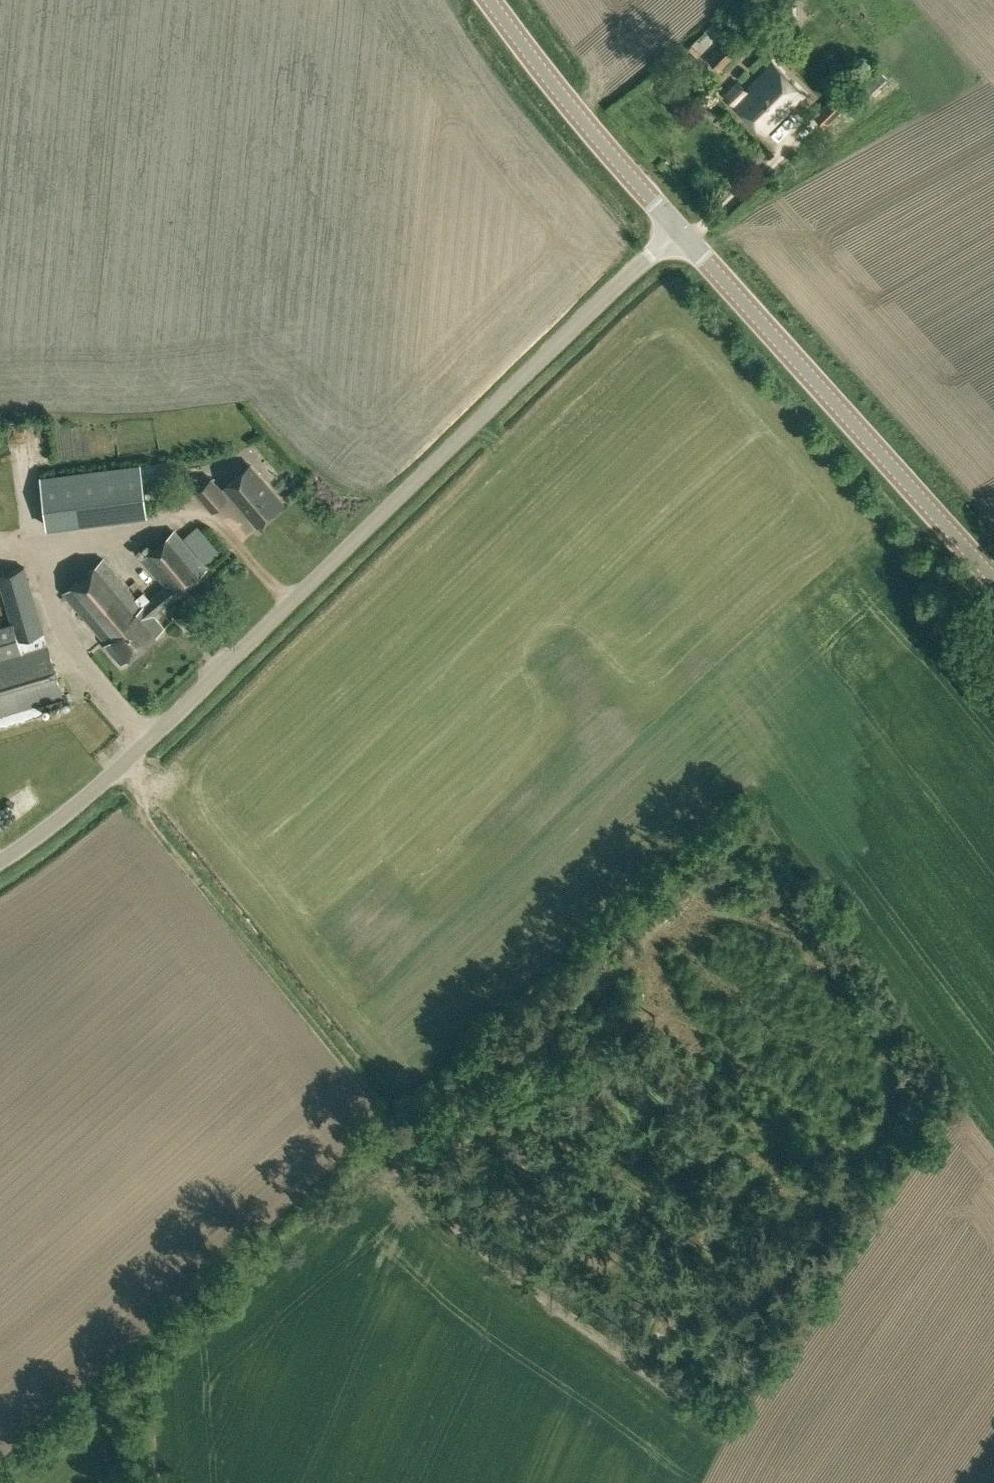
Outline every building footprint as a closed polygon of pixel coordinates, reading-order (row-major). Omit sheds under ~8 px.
[(708,59),(720,71),(740,50),(729,39),(708,59)] [(726,94),(764,133),(804,94),(773,63),(747,90),(739,82),(726,94)] [(816,113),(828,126),(844,110),(832,98),(816,113)] [(163,462),(141,465),(142,479),(164,476),(163,462)] [(224,486),(257,524),(282,502),(249,464),(224,486)] [(39,478),(46,526),(147,514),(141,465),(39,478)] [(212,509),(226,497),(211,479),(197,491),(212,509)] [(105,644),(121,663),(163,626),(153,614),(206,568),(174,531),(142,559),(161,581),(165,585),(150,599),(144,592),(137,598),(103,559),(63,593),(107,643),(105,644)] [(25,566),(0,574),(0,586),(11,624),(0,627),(0,724),(44,711),(41,702),(62,696),(25,566)]
